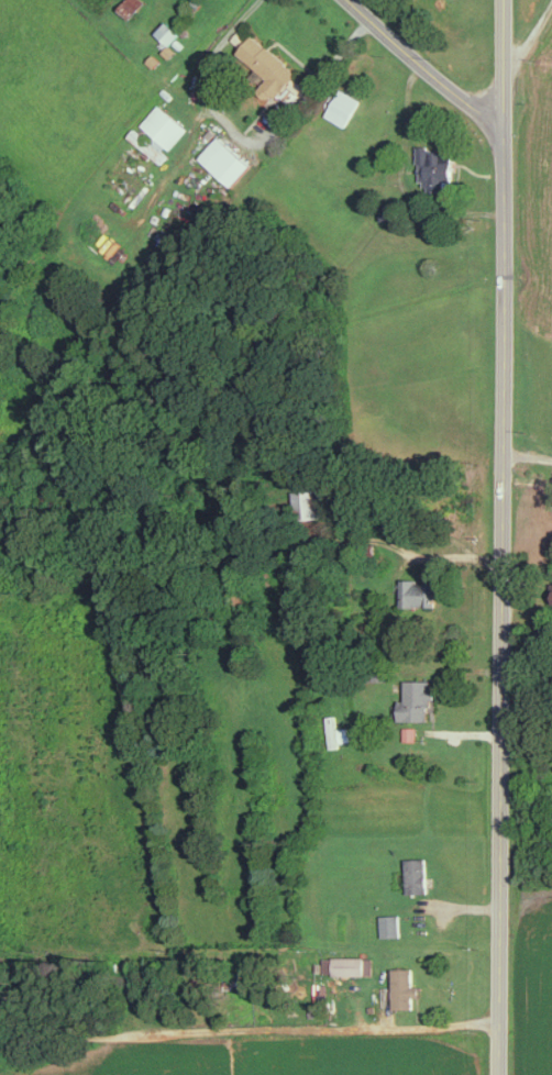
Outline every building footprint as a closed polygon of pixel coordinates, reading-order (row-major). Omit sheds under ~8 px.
[(131,19),(146,1),(145,0),(127,0),(119,9),(131,19)] [(269,77),(260,89),(273,100),(299,69),(257,34),(240,53),(269,77)] [(171,57),(177,50),(170,43),(163,50),(171,57)] [(327,115),(346,126),(361,99),(341,88),(327,115)] [(189,127),(159,103),(143,124),(156,135),(152,140),(136,127),(129,136),(162,163),(171,152),(169,151),(189,127)] [(201,155),(232,185),(252,164),(221,134),(201,155)] [(454,149),(423,148),(421,188),(453,189),(454,149)] [(296,490),(297,518),(327,517),(326,489),(296,490)] [(402,605),(435,607),(436,581),(403,579),(402,605)] [(433,719),(432,679),(406,680),(407,699),(401,699),(401,720),(433,719)] [(417,741),(417,727),(404,727),(404,740),(417,741)] [(407,858),(408,893),(429,892),(427,858),(407,858)] [(383,936),(401,935),(400,914),(382,915),(383,936)] [(373,957),(324,957),(324,974),(373,975),(373,957)] [(414,985),(413,968),(393,968),(394,1009),(414,1008),(414,997),(421,997),(421,985),(414,985)]
